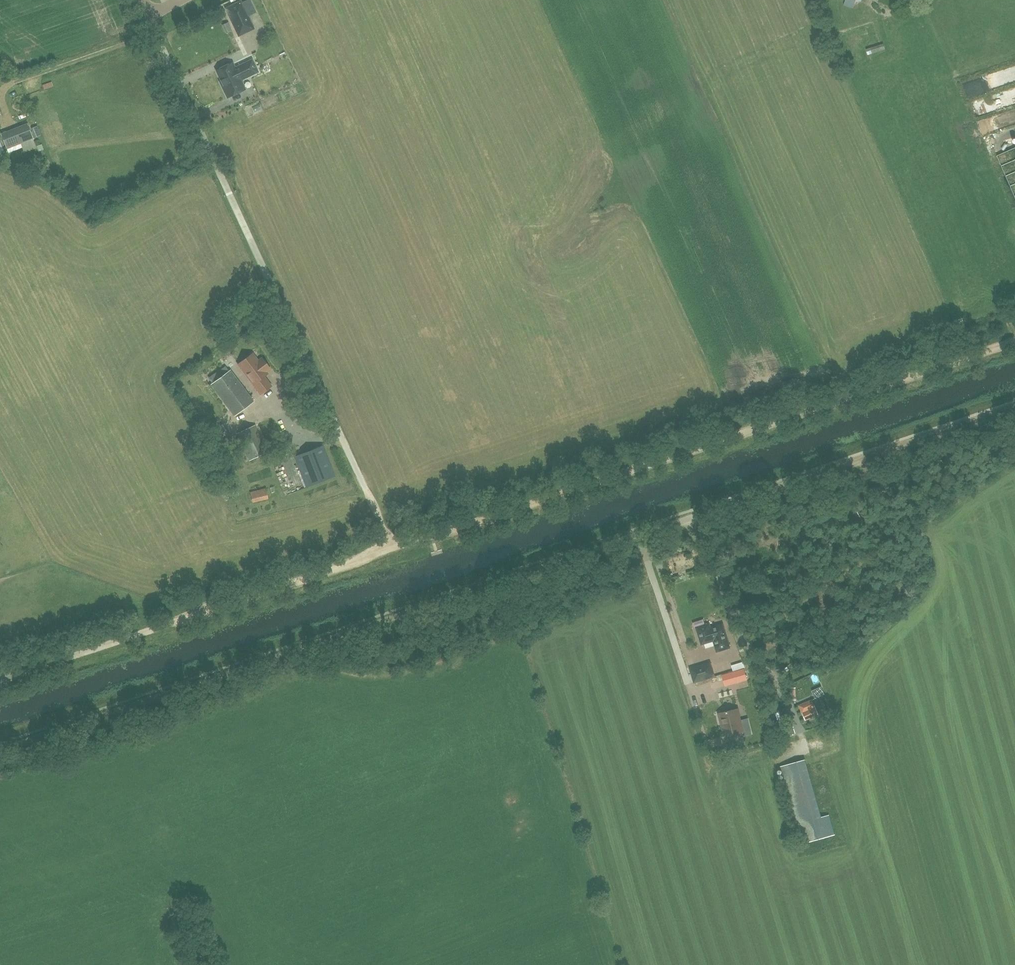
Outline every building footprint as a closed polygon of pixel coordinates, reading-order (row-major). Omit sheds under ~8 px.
[(253,29),(249,21),(247,17),(255,13),(249,0),(241,4),(241,2),(226,9),(239,36),(253,29)] [(224,87),(223,88),(228,98),(245,90),(240,80),(257,72),(252,61),(235,69),(232,63),(216,71),(224,87)] [(982,114),(1014,105),(1014,84),(1013,85),(1008,69),(965,81),(970,99),(1011,88),(1012,92),(978,101),(982,114)] [(3,134),(11,154),(25,148),(23,144),(36,138),(29,123),(3,134)] [(267,374),(267,373),(271,370),(263,358),(260,360),(257,361),(252,354),(238,365),(260,394),(270,386),(266,380),(262,383),(259,379),(267,374)] [(230,371),(211,385),(234,416),(253,401),(230,371)] [(206,431),(212,443),(228,435),(222,423),(206,431)] [(249,462),(266,453),(253,426),(235,435),(249,462)] [(214,453),(224,448),(221,441),(211,445),(214,453)] [(337,478),(325,447),(296,459),(308,489),(337,478)] [(265,488),(249,492),(252,503),(268,499),(265,488)] [(410,524),(422,520),(420,515),(409,519),(410,524)] [(729,648),(723,627),(720,625),(712,627),(710,631),(698,635),(701,645),(713,641),(717,652),(729,648)] [(690,670),(694,682),(714,676),(710,663),(690,670)] [(743,670),(734,672),(723,676),(725,686),(746,680),(743,670)] [(826,711),(819,697),(824,695),(821,687),(811,691),(814,699),(799,706),(805,721),(826,711)] [(738,709),(721,713),(727,736),(744,732),(738,709)] [(778,727),(781,737),(796,733),(793,722),(778,727)] [(830,815),(821,817),(805,760),(781,767),(803,844),(835,835),(830,815)]
